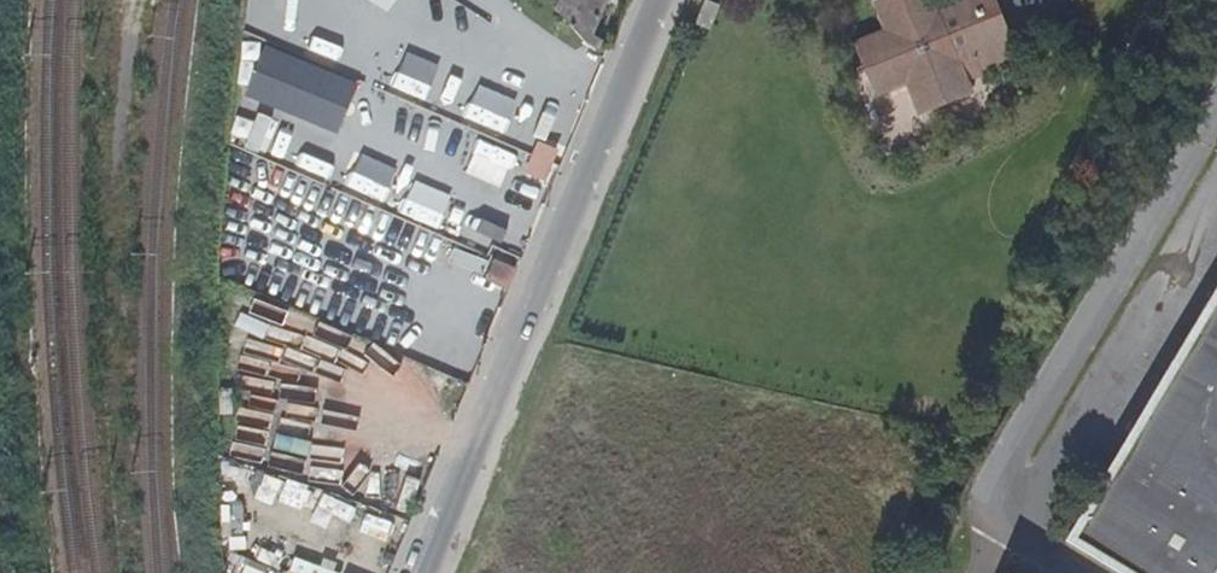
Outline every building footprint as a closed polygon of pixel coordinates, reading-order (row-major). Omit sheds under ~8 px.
[(563,18),(595,50),(595,48),(598,40),(592,36),(606,0),(570,0),(563,18)] [(703,23),(716,29),(728,3),(721,0),(713,0),(703,23)] [(892,31),(860,44),(882,97),(915,83),(928,114),(978,93),(972,79),(986,73),(988,77),(1027,60),(1002,0),(880,0),(892,31)] [(312,8),(296,45),(332,59),(347,23),(312,8)] [(1054,37),(1049,26),(1033,34),(1037,45),(1054,37)] [(248,94),(336,131),(356,84),(268,47),(248,94)] [(231,130),(279,145),(287,120),(239,105),(231,130)] [(344,168),(339,181),(364,192),(369,179),(344,168)] [(511,288),(520,267),(496,258),(488,279),(511,288)] [(1069,540),(1123,572),(1216,572),(1216,291),(1069,540)] [(265,571),(241,562),(237,572),(265,572),(265,571)]
